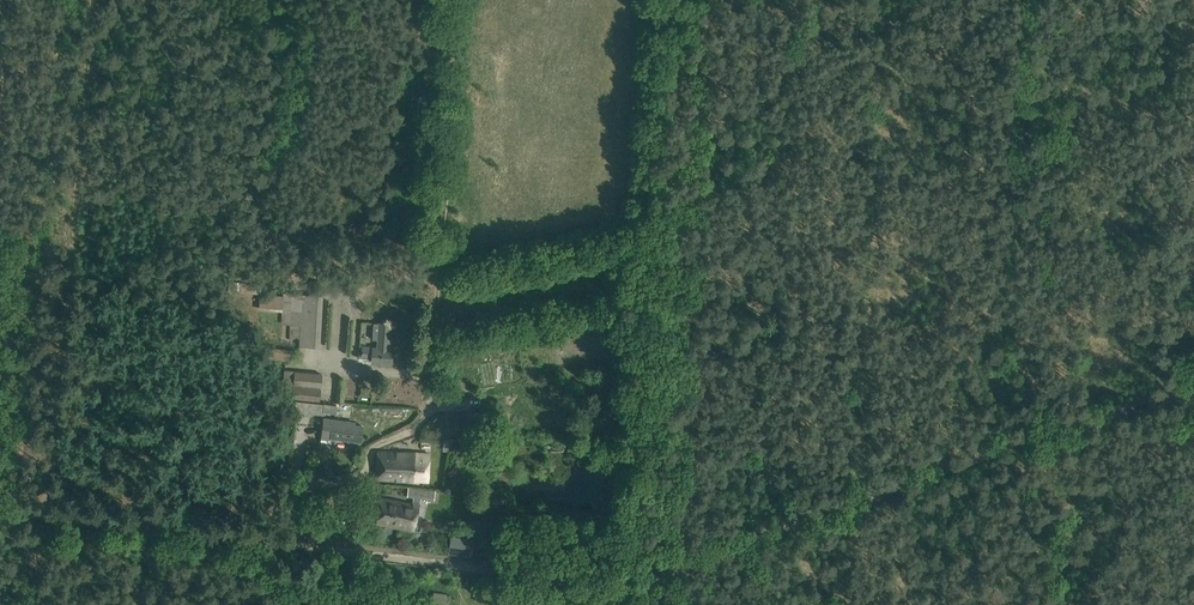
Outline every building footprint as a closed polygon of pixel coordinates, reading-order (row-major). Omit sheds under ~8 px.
[(259,294),(258,310),(282,312),(283,295),(259,294)] [(289,295),(287,325),(292,325),(292,335),(300,335),(299,347),(321,347),(323,296),(289,295)] [(389,349),(391,324),(379,323),(373,323),(372,339),(378,340),(377,349),(362,348),(361,356),(371,357),(371,362),(379,363),(379,366),(390,367),(390,364),(391,364),(392,349),(389,349)] [(519,362),(510,362),(511,377),(520,377),(519,362)] [(293,392),(293,398),(319,401),(322,374),(285,371),(284,386),(291,386),(291,392),(293,392)] [(456,377),(444,376),(442,393),(454,395),(456,377)] [(337,380),(335,401),(343,402),(345,381),(337,380)] [(311,402),(296,400),(295,413),(309,415),(311,402)] [(313,402),(312,413),(322,414),(323,403),(313,402)] [(338,406),(324,404),(323,412),(336,414),(338,406)] [(467,414),(445,413),(445,423),(467,423),(467,414)] [(331,438),(347,440),(347,444),(359,446),(359,441),(361,441),(363,426),(351,425),(351,422),(323,418),(320,440),(330,441),(331,438)] [(377,452),(376,479),(428,482),(429,454),(377,452)] [(408,487),(407,496),(434,499),(435,490),(408,487)] [(395,501),(381,498),(376,524),(414,531),(418,505),(395,501)] [(450,536),(448,553),(471,556),(473,539),(450,536)] [(433,592),(432,601),(447,603),(448,598),(450,598),(450,594),(433,592)]
